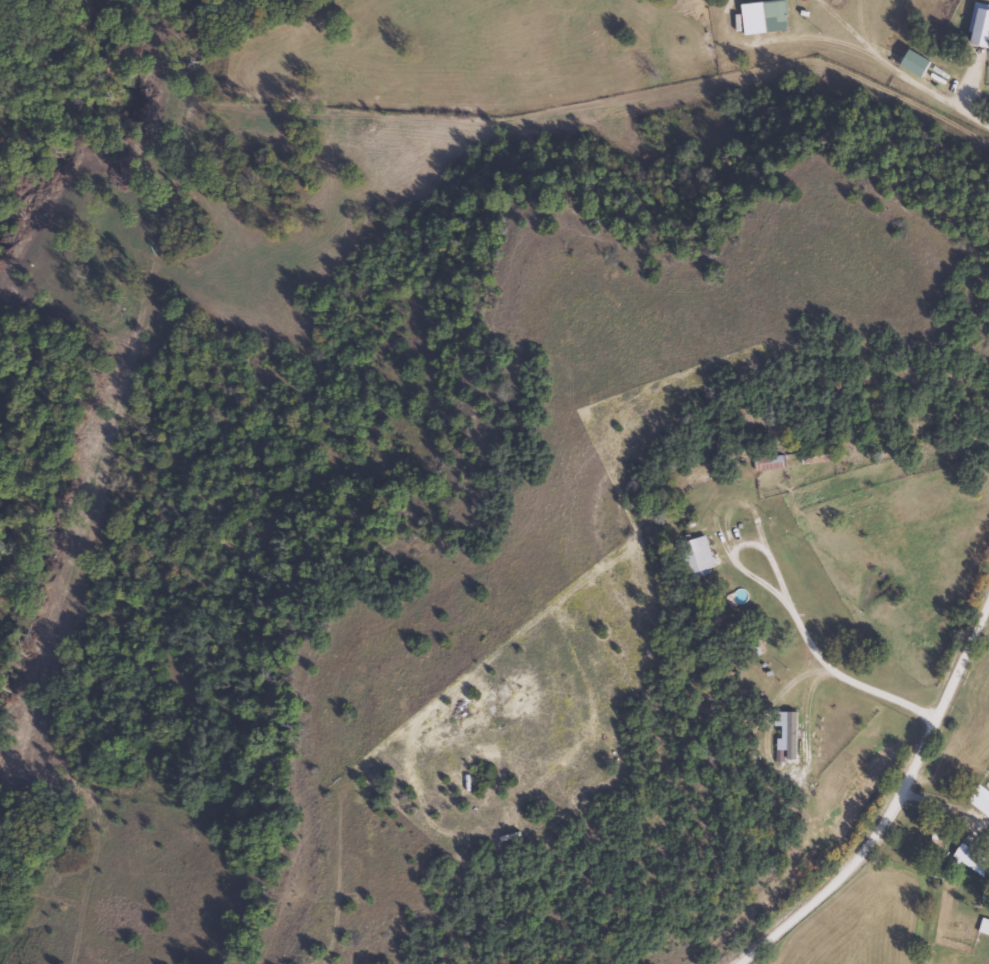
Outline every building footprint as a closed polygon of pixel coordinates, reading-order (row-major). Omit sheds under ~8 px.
[(784,1),(740,5),(742,36),(787,32),(784,1)] [(974,3),(967,34),(988,39),(988,7),(974,3)] [(753,470),(781,470),(781,456),(753,456),(753,470)] [(677,545),(687,576),(714,568),(705,536),(677,545)] [(978,785),(965,801),(988,820),(988,794),(978,785)] [(960,843),(951,858),(982,877),(988,865),(988,861),(960,843)] [(988,937),(988,921),(981,918),(977,933),(988,937)]
